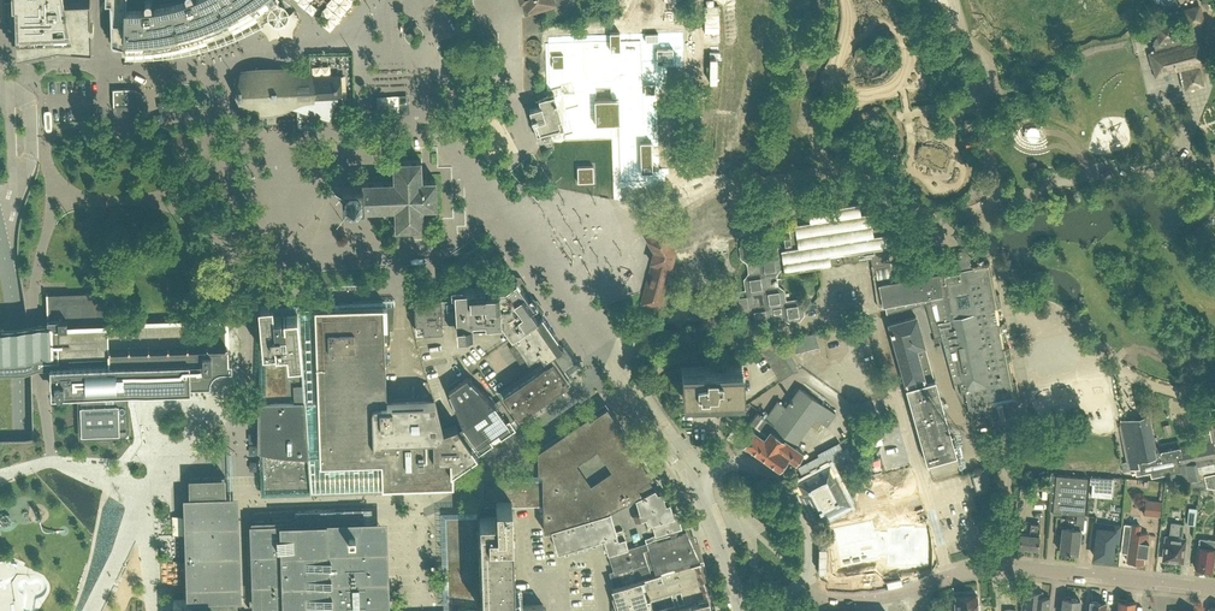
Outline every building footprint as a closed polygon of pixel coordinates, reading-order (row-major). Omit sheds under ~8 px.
[(16,37),(17,53),(43,48),(50,49),(51,49),(54,50),(55,45),(74,48),(75,49),(76,50),(77,51),(78,52),(79,52),(80,52),(81,52),(82,52),(83,52),(84,52),(84,53),(92,54),(92,48),(91,26),(93,26),(93,20),(91,20),(90,0),(0,0),(0,18),(1,20),(3,26),(7,30),(8,31),(15,36),(16,37)] [(110,2),(111,42),(125,47),(126,0),(105,0),(105,2),(110,2)] [(125,47),(134,47),(144,46),(153,45),(160,45),(167,43),(174,42),(185,39),(197,36),(208,32),(217,29),(226,25),(233,21),(242,17),(250,12),(257,8),(258,10),(268,12),(269,17),(271,20),(273,22),(276,23),(280,23),(283,22),(285,20),(287,17),(287,14),(287,11),(285,8),(283,6),(279,5),(276,0),(126,0),(125,47)] [(521,1),(522,0),(525,9),(527,8),(529,13),(542,9),(553,5),(553,4),(555,3),(555,4),(569,0),(520,0),(521,1)] [(761,69),(759,0),(697,0),(698,22),(677,22),(677,34),(660,35),(660,41),(659,41),(660,51),(664,51),(665,61),(707,60),(707,67),(725,67),(725,70),(761,69)] [(1186,88),(1202,84),(1198,68),(1197,68),(1196,65),(1207,62),(1199,36),(1198,30),(1201,29),(1199,22),(1203,21),(1200,11),(1198,6),(1183,10),(1185,18),(1187,24),(1184,25),(1177,27),(1173,28),(1171,22),(1171,21),(1156,25),(1159,36),(1155,37),(1153,42),(1154,46),(1155,51),(1148,53),(1152,67),(1154,76),(1178,71),(1182,87),(1185,86),(1186,88)] [(594,64),(595,78),(615,77),(614,62),(629,61),(628,41),(612,42),(613,63),(594,64)] [(646,74),(646,62),(634,62),(634,74),(646,74)] [(241,108),(277,106),(286,106),(305,105),(304,71),(285,72),(285,73),(240,75),(241,87),(239,87),(239,96),(241,96),(241,108)] [(310,71),(304,71),(305,105),(306,105),(306,111),(328,118),(331,110),(335,100),(342,100),(341,75),(310,76),(310,72),(310,71)] [(631,91),(630,80),(618,80),(619,92),(631,91)] [(144,108),(145,105),(144,102),(144,100),(142,98),(141,96),(139,94),(137,93),(135,92),(132,91),(130,91),(130,88),(127,88),(113,89),(113,96),(113,106),(116,106),(116,108),(117,110),(118,113),(120,115),(122,116),(124,118),(126,119),(128,119),(131,119),(133,119),(136,118),(138,117),(140,116),(142,114),(143,112),(144,110),(144,108)] [(551,139),(556,137),(559,136),(556,128),(563,126),(554,93),(549,95),(543,96),(544,97),(536,99),(537,106),(530,108),(532,116),(531,116),(532,122),(531,123),(531,124),(530,125),(530,126),(530,128),(531,129),(532,129),(533,130),(534,131),(535,131),(536,134),(538,133),(540,141),(551,139)] [(648,106),(648,95),(634,96),(635,107),(648,106)] [(592,101),(592,113),(596,112),(603,112),(603,123),(610,123),(609,100),(592,101)] [(702,104),(703,116),(715,116),(714,103),(702,104)] [(174,145),(180,150),(183,150),(187,150),(192,144),(192,136),(186,131),(178,132),(173,138),(174,145)] [(588,164),(601,162),(600,150),(587,151),(588,164)] [(634,162),(633,150),(621,150),(621,162),(634,162)] [(733,163),(732,151),(719,152),(719,164),(733,163)] [(422,179),(421,159),(393,160),(394,180),(362,181),(362,186),(342,186),(343,206),(363,205),(363,209),(395,208),(395,212),(395,229),(423,228),(423,221),(423,207),(437,207),(436,179),(422,179)] [(605,162),(605,180),(618,180),(618,162),(605,162)] [(578,182),(594,181),(593,165),(577,166),(578,182)] [(675,250),(674,249),(677,248),(677,249),(682,252),(710,237),(709,230),(736,226),(734,215),(740,215),(738,204),(732,199),(725,195),(704,198),(698,199),(699,204),(685,206),(667,217),(658,222),(643,230),(643,229),(642,229),(654,250),(651,261),(652,262),(646,290),(643,304),(655,307),(658,308),(663,290),(669,266),(670,266),(671,263),(673,263),(675,254),(673,254),(675,250)] [(860,213),(860,210),(859,203),(808,210),(809,218),(788,221),(790,236),(783,237),(785,245),(773,247),(771,247),(765,248),(762,249),(761,243),(754,239),(743,240),(739,247),(740,258),(743,259),(746,262),(748,273),(743,279),(745,289),(735,291),(730,297),(731,308),(738,313),(748,311),(756,327),(767,325),(772,319),(782,317),(788,322),(799,320),(804,314),(802,303),(796,298),(785,300),(784,289),(778,284),(776,274),(781,268),(784,271),(870,258),(878,306),(885,305),(886,314),(887,313),(901,309),(902,309),(901,309),(916,305),(926,302),(930,319),(935,318),(936,323),(937,323),(940,335),(932,337),(933,341),(941,340),(956,393),(957,392),(956,392),(952,377),(958,376),(961,392),(964,391),(969,413),(982,411),(985,424),(1005,420),(1001,402),(1012,400),(1012,403),(1020,402),(1016,380),(1012,381),(1008,360),(1012,359),(1009,346),(1002,348),(999,332),(1003,331),(1003,330),(1006,330),(1004,328),(1003,325),(1005,323),(1001,323),(998,324),(994,307),(1001,306),(999,293),(995,293),(989,262),(984,263),(983,259),(976,261),(977,264),(970,265),(969,257),(968,253),(962,250),(957,251),(951,252),(934,255),(930,260),(932,268),(892,275),(889,262),(884,226),(872,228),(869,212),(860,213)] [(591,232),(591,247),(610,247),(610,238),(618,238),(618,232),(591,232)] [(511,335),(541,314),(517,279),(505,287),(485,288),(484,284),(455,286),(455,294),(442,295),(442,319),(456,318),(457,331),(473,330),(472,321),(478,321),(479,324),(497,324),(497,320),(500,320),(511,335)] [(204,382),(204,366),(212,366),(212,360),(227,360),(227,361),(229,360),(229,359),(228,338),(203,339),(202,327),(202,326),(202,322),(198,322),(197,322),(197,321),(197,320),(196,320),(196,319),(195,319),(194,319),(193,319),(192,320),(191,321),(191,322),(185,322),(184,322),(102,325),(102,308),(104,307),(104,300),(104,292),(84,293),(85,296),(47,298),(46,298),(47,320),(47,323),(36,324),(28,324),(26,324),(25,324),(17,324),(8,325),(0,325),(0,366),(11,365),(19,365),(28,365),(29,365),(31,365),(38,365),(49,364),(54,364),(55,386),(55,387),(56,387),(56,388),(56,389),(57,389),(58,390),(59,390),(60,390),(61,390),(62,390),(62,389),(63,389),(63,388),(64,388),(64,387),(64,386),(64,385),(64,380),(82,380),(83,387),(77,387),(79,437),(129,436),(128,406),(128,403),(127,386),(127,385),(134,385),(193,383),(194,384),(194,385),(195,385),(196,385),(197,385),(198,385),(198,384),(199,384),(199,383),(199,382),(204,382)] [(442,329),(442,319),(442,295),(414,297),(409,302),(409,305),(415,305),(416,330),(442,329)] [(334,303),(314,305),(314,308),(316,308),(318,358),(322,358),(323,363),(322,364),(321,366),(321,368),(320,369),(320,371),(320,373),(320,374),(320,376),(321,378),(321,379),(322,381),(323,382),(322,382),(324,460),(330,473),(350,464),(350,460),(357,459),(358,460),(360,461),(361,461),(363,462),(364,462),(366,462),(368,462),(369,462),(371,462),(373,462),(374,461),(376,460),(377,460),(378,459),(379,486),(384,486),(384,484),(408,485),(422,485),(441,485),(452,484),(452,470),(454,468),(471,450),(473,448),(474,448),(473,447),(457,424),(444,429),(435,401),(434,401),(387,402),(384,329),(393,328),(394,306),(395,300),(372,301),(353,302),(334,303)] [(274,302),(259,303),(261,323),(261,337),(261,341),(261,350),(260,384),(261,409),(261,427),(262,461),(263,493),(287,492),(312,491),(312,489),(309,452),(308,452),(304,397),(305,397),(299,316),(302,316),(301,308),(300,307),(300,306),(281,308),(274,308),(274,302)] [(546,322),(541,314),(511,335),(516,342),(509,348),(519,362),(527,357),(528,359),(539,351),(544,359),(563,345),(557,336),(556,337),(546,322)] [(933,379),(915,315),(889,323),(907,385),(906,386),(927,462),(962,452),(959,442),(953,444),(934,379),(933,379)] [(794,350),(818,343),(815,333),(791,339),(794,350)] [(779,341),(774,343),(793,373),(798,370),(779,341)] [(780,380),(792,372),(773,342),(761,345),(759,347),(780,380)] [(563,345),(544,359),(546,362),(502,392),(518,416),(570,380),(563,370),(574,363),(565,349),(563,345)] [(683,394),(744,391),(742,366),(681,368),(683,394)] [(462,424),(476,444),(508,423),(508,422),(513,418),(499,398),(494,402),(467,376),(461,380),(460,378),(447,386),(449,389),(448,390),(462,424)] [(746,439),(745,442),(779,466),(787,454),(796,460),(803,450),(794,445),(815,416),(826,424),(835,412),(800,387),(786,406),(778,400),(766,417),(757,411),(740,435),(746,439)] [(605,510),(654,486),(648,476),(652,474),(605,406),(541,450),(541,478),(543,498),(544,528),(551,526),(605,510)] [(1210,409),(1210,413),(1206,414),(1211,440),(1179,446),(1178,440),(1158,444),(1160,449),(1154,451),(1147,417),(1138,419),(1131,421),(1133,427),(1123,429),(1122,423),(1120,423),(1118,425),(1119,428),(1120,428),(1120,431),(1127,462),(1121,463),(1123,471),(1135,468),(1136,475),(1150,472),(1151,477),(1165,474),(1167,480),(1214,488),(1214,408),(1210,409)] [(815,416),(809,423),(819,431),(824,423),(815,416)] [(821,440),(825,448),(837,442),(833,434),(821,440)] [(837,442),(825,448),(816,453),(818,455),(796,467),(804,481),(799,484),(817,519),(848,503),(831,472),(854,460),(848,448),(844,450),(839,441),(837,442)] [(976,489),(983,487),(979,473),(972,475),(976,489)] [(1085,515),(1087,477),(1056,475),(1053,512),(1085,515)] [(186,573),(187,601),(193,601),(193,607),(193,610),(237,610),(236,573),(235,538),(227,538),(225,476),(189,477),(189,481),(189,495),(183,495),(186,573)] [(1098,483),(1112,484),(1113,476),(1099,476),(1098,483)] [(532,498),(543,498),(541,478),(483,480),(484,504),(487,504),(487,514),(479,514),(479,515),(480,529),(482,605),(515,604),(515,596),(522,595),(521,588),(514,588),(512,503),(532,503),(532,498)] [(1028,498),(1030,484),(1021,483),(1019,497),(1028,498)] [(608,550),(629,544),(646,539),(670,532),(685,527),(683,523),(681,523),(677,511),(673,512),(669,500),(665,501),(661,488),(657,490),(654,486),(605,510),(551,526),(558,549),(559,551),(564,549),(564,551),(569,550),(568,548),(573,546),(573,548),(578,547),(578,545),(582,544),(582,546),(587,544),(587,542),(591,541),(592,543),(596,541),(596,540),(601,538),(601,540),(603,540),(605,546),(603,546),(604,551),(608,550)] [(1160,516),(1161,500),(1145,498),(1143,514),(1160,516)] [(1194,524),(1197,507),(1188,506),(1187,523),(1194,524)] [(329,608),(347,608),(377,607),(376,570),(375,546),(369,546),(369,544),(331,546),(307,546),(307,538),(308,538),(333,538),(348,537),(348,531),(353,531),(355,531),(364,530),(364,508),(332,509),(295,510),(295,520),(294,520),(291,520),(291,518),(251,519),(251,522),(252,550),(253,573),(254,606),(262,606),(262,610),(329,610),(329,608)] [(448,606),(480,605),(482,605),(480,529),(479,515),(462,515),(446,516),(448,606)] [(1073,527),(1074,518),(1066,517),(1065,526),(1062,526),(1059,550),(1077,553),(1080,528),(1073,527)] [(1182,538),(1184,523),(1171,521),(1169,537),(1165,536),(1164,549),(1163,559),(1165,559),(1165,560),(1172,561),(1172,560),(1182,561),(1183,548),(1185,548),(1186,539),(1182,538)] [(872,522),(834,530),(842,568),(880,560),(880,558),(883,558),(887,558),(887,567),(893,567),(911,567),(928,567),(928,528),(887,528),(887,532),(874,532),(872,522)] [(1038,535),(1039,523),(1030,522),(1029,534),(1020,533),(1018,546),(1037,548),(1038,535)] [(1117,540),(1119,525),(1093,522),(1091,540),(1093,541),(1095,543),(1094,555),(1111,557),(1113,540),(1117,540)] [(1130,524),(1123,523),(1120,551),(1128,552),(1127,559),(1142,560),(1143,550),(1146,551),(1147,541),(1148,533),(1138,532),(1139,524),(1130,523),(1130,524)] [(609,570),(614,586),(652,574),(659,572),(700,560),(699,556),(698,556),(697,553),(694,551),(692,545),(689,544),(685,532),(686,531),(685,527),(670,532),(671,535),(647,542),(646,539),(629,544),(608,550),(613,569),(609,570)] [(1214,549),(1214,539),(1199,537),(1198,547),(1196,566),(1212,568),(1214,549)] [(646,596),(683,586),(686,594),(704,589),(702,580),(704,579),(700,560),(659,572),(652,574),(614,586),(611,587),(612,610),(650,610),(646,596)] [(1037,596),(1037,591),(1024,589),(1021,610),(1035,610),(1037,596)] [(976,593),(956,595),(957,600),(954,600),(955,610),(979,610),(977,610),(976,593)] [(1050,597),(1037,596),(1035,610),(1048,610),(1050,597)] [(1080,599),(1063,597),(1062,607),(1060,607),(1059,610),(1078,610),(1080,599)] [(709,598),(659,610),(712,610),(709,598)] [(1126,599),(1120,598),(1120,600),(1117,600),(1116,610),(1134,610),(1135,602),(1126,601),(1126,599)] [(1106,602),(1090,600),(1088,610),(1105,610),(1106,602)]
